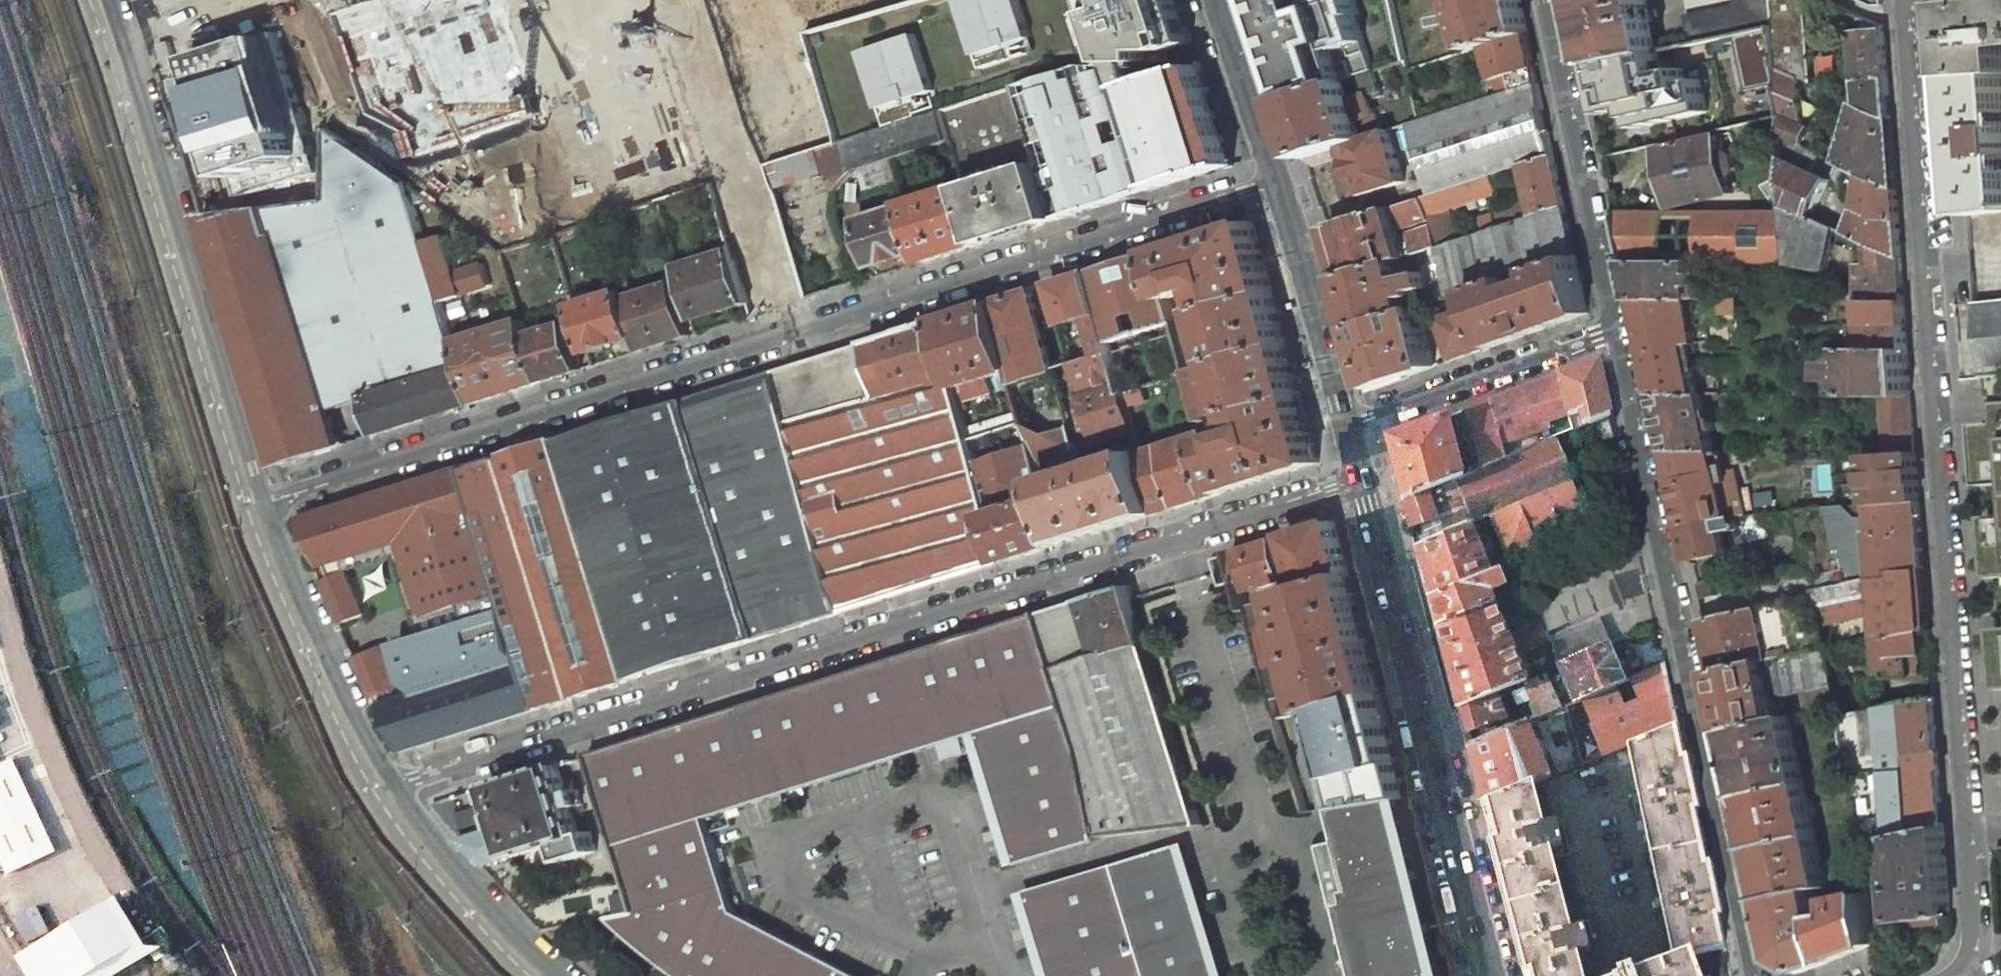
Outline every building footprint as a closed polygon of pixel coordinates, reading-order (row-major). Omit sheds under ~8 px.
[(330,14),(362,113),(399,129),(407,154),(533,115),(496,0),(375,0),(330,14)] [(980,67),(1015,57),(1011,43),(1029,37),(1018,0),(960,0),(980,67)] [(1172,55),(1182,54),(1190,51),(1174,0),(1074,0),(1094,66),(1156,66),(1156,56),(1172,55)] [(1256,10),(1275,0),(1252,0),(1256,10)] [(1287,102),(1331,86),(1346,81),(1320,0),(1275,0),(1256,10),(1287,102)] [(1405,60),(1408,71),(1457,55),(1453,42),(1467,38),(1459,13),(1445,17),(1443,13),(1449,1),(1451,0),(1391,0),(1405,60)] [(1476,49),(1487,46),(1528,32),(1521,0),(1460,0),(1476,49)] [(1596,64),(1660,51),(1653,18),(1658,17),(1655,2),(1650,3),(1649,0),(1582,0),(1596,64)] [(1735,6),(1686,16),(1692,44),(1775,26),(1772,0),(1739,0),(1735,6)] [(1775,26),(1779,68),(1800,77),(1812,83),(1805,0),(1772,0),(1775,26)] [(1953,7),(1959,77),(2000,73),(2000,2),(1993,3),(1953,7)] [(1885,26),(1863,17),(1863,24),(1858,22),(1848,23),(1851,55),(1857,54),(1861,104),(1892,119),(1885,26)] [(1605,157),(1782,116),(1779,68),(1775,26),(1692,44),(1660,51),(1596,64),(1586,67),(1605,157)] [(235,188),(314,166),(278,32),(189,60),(235,188)] [(1528,32),(1487,46),(1496,79),(1509,75),(1514,91),(1539,83),(1528,32)] [(862,52),(885,128),(917,118),(924,115),(919,98),(933,93),(915,36),(862,52)] [(1017,86),(1042,163),(1060,220),(1164,187),(1132,87),(1200,65),(1173,65),(1172,55),(1156,56),(1156,66),(1094,66),(1083,66),(1017,86)] [(1132,87),(1164,187),(1234,165),(1200,65),(1132,87)] [(1800,77),(1779,68),(1782,116),(1783,137),(1802,144),(1809,127),(1803,125),(1800,77)] [(1959,77),(1970,215),(2000,211),(2000,73),(1959,77)] [(1331,86),(1287,102),(1305,158),(1308,157),(1332,149),(1347,144),(1383,133),(1369,94),(1352,99),(1346,81),(1331,86)] [(1420,120),(1410,124),(1431,196),(1493,176),(1525,166),(1554,156),(1539,83),(1514,91),(1420,120)] [(1861,104),(1857,103),(1840,162),(1864,173),(1897,188),(1892,119),(1861,104)] [(885,128),(844,141),(854,173),(861,169),(892,159),(950,140),(940,110),(924,115),(917,118),(885,128)] [(332,200),(204,216),(280,464),(342,445),(330,406),(368,394),(380,433),(475,403),(456,341),(444,301),(425,241),(407,184),(350,144),(329,129),(332,200)] [(1383,133),(1347,144),(1362,196),(1406,182),(1390,130),(1383,133)] [(1719,136),(1661,149),(1662,153),(1659,157),(1669,200),(1673,200),(1674,207),(1732,194),(1728,176),(1732,175),(1736,168),(1733,157),(1727,152),(1723,153),(1719,136)] [(1829,180),(1811,172),(1820,153),(1802,144),(1783,137),(1787,205),(1813,216),(1829,180)] [(854,173),(844,141),(840,143),(818,150),(825,172),(840,189),(842,185),(854,173)] [(1332,149),(1308,157),(1309,160),(1317,165),(1331,161),(1334,157),(1332,149)] [(1554,156),(1525,166),(1536,215),(1565,206),(1554,156)] [(892,159),(861,169),(868,189),(899,179),(892,159)] [(991,179),(965,187),(983,244),(1060,220),(1042,163),(1004,175),(1002,170),(989,174),(991,179)] [(1864,173),(1858,208),(1850,233),(1861,238),(1902,256),(1897,188),(1864,173)] [(1431,196),(1423,199),(1429,215),(1498,193),(1493,176),(1431,196)] [(965,186),(906,205),(921,253),(924,263),(983,244),(965,187),(965,186)] [(1423,199),(1330,229),(1344,277),(1420,252),(1430,249),(1439,246),(1432,226),(1401,236),(1399,230),(1430,220),(1429,215),(1423,199)] [(1524,203),(1508,209),(1513,222),(1529,218),(1524,203)] [(906,205),(860,219),(874,267),(921,253),(906,205)] [(1813,216),(1787,205),(1788,210),(1791,263),(1829,271),(1838,227),(1813,216)] [(1439,246),(1430,249),(1435,269),(1438,277),(1445,276),(1451,298),(1463,294),(1472,291),(1508,279),(1536,269),(1576,256),(1565,206),(1536,215),(1529,218),(1513,222),(1439,246)] [(1694,262),(1791,263),(1788,210),(1617,211),(1628,261),(1694,262)] [(1253,221),(1156,252),(1175,319),(1195,313),(1188,294),(1203,290),(1210,309),(1272,292),(1253,221)] [(444,235),(425,241),(444,301),(463,295),(462,294),(491,285),(485,263),(456,272),(444,235)] [(1865,301),(1905,302),(1902,256),(1861,238),(1861,265),(1861,294),(1847,294),(1846,300),(1865,301)] [(1181,338),(1175,319),(1156,252),(1092,272),(1125,393),(1144,387),(1190,373),(1190,370),(1181,338)] [(1420,252),(1344,277),(1357,329),(1410,311),(1406,299),(1431,293),(1429,286),(1440,284),(1438,277),(1435,269),(1426,272),(1420,252)] [(733,253),(680,269),(696,320),(749,303),(733,253)] [(1508,279),(1472,291),(1478,308),(1479,307),(1492,347),(1588,313),(1576,256),(1536,269),(1540,280),(1512,289),(1508,279)] [(1694,262),(1628,261),(1635,298),(1689,299),(1705,299),(1705,274),(1694,273),(1694,262)] [(1034,290),(995,302),(1017,382),(1026,412),(1028,422),(1039,460),(1079,448),(1103,441),(1135,431),(1128,407),(1125,393),(1092,272),(1052,284),(1075,363),(1056,369),(1034,290)] [(630,277),(620,279),(624,290),(639,338),(643,351),(691,336),(674,283),(636,295),(630,277)] [(592,290),(574,296),(591,353),(639,338),(624,290),(595,300),(592,290)] [(1210,309),(1205,311),(1219,362),(1287,343),(1272,292),(1210,309)] [(1442,312),(1465,304),(1463,294),(1451,298),(1444,300),(1439,302),(1442,312)] [(513,323),(456,341),(475,403),(543,382),(528,334),(516,297),(506,300),(513,323)] [(1689,299),(1635,298),(1645,344),(1656,393),(1698,394),(1690,354),(1697,353),(1695,344),(1697,343),(1689,299)] [(1737,299),(1721,299),(1721,314),(1737,313),(1737,299)] [(1978,302),(1985,376),(2000,375),(2000,300),(1978,302)] [(1905,302),(1865,301),(1867,325),(1907,325),(1905,302)] [(995,302),(938,320),(957,388),(999,375),(1004,386),(1017,382),(995,302)] [(1429,305),(1432,317),(1443,313),(1442,312),(1439,302),(1429,305)] [(1457,359),(1492,347),(1479,307),(1478,308),(1468,311),(1467,310),(1442,319),(1457,359)] [(1410,311),(1357,329),(1373,389),(1435,367),(1419,308),(1410,311)] [(1005,562),(971,440),(968,430),(957,388),(938,320),(869,342),(776,371),(843,613),(1005,562)] [(567,321),(528,334),(543,382),(583,370),(567,321)] [(1907,325),(1867,325),(1853,325),(1852,348),(1868,349),(1909,349),(1907,325)] [(1721,327),(1708,329),(1711,345),(1723,342),(1721,327)] [(1198,333),(1181,338),(1190,370),(1207,365),(1198,333)] [(1287,343),(1219,362),(1233,413),(1239,411),(1301,395),(1287,343)] [(1868,349),(1852,348),(1852,364),(1832,364),(1831,379),(1852,379),(1851,395),(1885,395),(1912,396),(1909,349),(1868,349)] [(1599,362),(1559,376),(1570,416),(1581,412),(1584,425),(1610,414),(1599,362)] [(1207,365),(1190,370),(1190,373),(1204,420),(1221,416),(1207,365)] [(843,613),(776,371),(687,399),(557,440),(633,679),(843,613)] [(1505,458),(1554,437),(1574,430),(1570,416),(1559,376),(1489,401),(1505,458)] [(1721,376),(1711,377),(1711,394),(1721,394),(1721,376)] [(1144,387),(1125,393),(1128,407),(1148,400),(1144,387)] [(1698,394),(1656,393),(1668,451),(1715,452),(1710,431),(1717,430),(1715,422),(1709,423),(1702,394),(1698,394)] [(1301,395),(1239,411),(1244,432),(1210,442),(1224,493),(1320,463),(1301,395)] [(1912,396),(1885,395),(1889,454),(1916,454),(1912,396)] [(1489,401),(1466,409),(1482,467),(1505,458),(1489,401)] [(1026,412),(968,430),(971,440),(1028,422),(1026,412)] [(1448,415),(1386,437),(1402,500),(1463,475),(1456,445),(1448,415)] [(1062,544),(1039,460),(1028,422),(971,440),(1005,562),(1062,544)] [(1985,423),(1989,485),(2000,484),(2000,422),(1985,423)] [(1079,448),(1039,460),(1062,544),(1158,514),(1150,487),(1135,431),(1103,441),(1107,450),(1120,447),(1123,457),(1085,468),(1079,448)] [(1207,433),(1161,447),(1170,480),(1178,507),(1224,493),(1210,442),(1207,433)] [(1463,475),(1402,500),(1408,521),(1434,511),(1442,535),(1470,524),(1482,519),(1572,481),(1554,437),(1505,458),(1482,467),(1463,475)] [(633,679),(557,440),(469,468),(544,707),(577,697),(633,679)] [(1715,452),(1668,451),(1684,527),(1721,519),(1734,517),(1746,515),(1746,510),(1754,509),(1750,488),(1741,489),(1737,470),(1723,472),(1718,452),(1715,452)] [(1741,452),(1731,452),(1733,465),(1743,462),(1741,452)] [(1889,454),(1871,455),(1875,503),(1920,501),(1916,454),(1889,454)] [(469,468),(308,518),(335,580),(325,584),(343,624),(367,614),(348,569),(409,550),(450,684),(398,700),(387,676),(394,674),(382,647),(357,657),(380,709),(389,705),(409,750),(544,707),(469,468)] [(1170,480),(1150,487),(1158,514),(1178,507),(1170,480)] [(1572,481),(1482,519),(1486,529),(1496,525),(1507,555),(1535,543),(1532,537),(1586,514),(1572,481)] [(1920,501),(1843,506),(1799,510),(1810,560),(1816,589),(1925,568),(1920,501)] [(1990,515),(1996,578),(2000,577),(2000,515),(1990,515)] [(1728,553),(1724,532),(1723,531),(1737,528),(1734,517),(1721,519),(1684,527),(1692,560),(1728,553)] [(43,975),(87,975),(165,928),(57,727),(0,519),(0,901),(9,921),(43,975)] [(1335,521),(1288,535),(1305,587),(1349,572),(1335,521)] [(1442,535),(1415,547),(1428,599),(1500,571),(1502,570),(1494,550),(1483,555),(1470,524),(1442,535)] [(1274,540),(1234,553),(1241,581),(1245,593),(1286,580),(1274,540)] [(1925,568),(1816,589),(1817,595),(1823,624),(1878,613),(1880,638),(1921,630),(1929,628),(1925,568)] [(1500,571),(1428,599),(1436,627),(1494,602),(1489,591),(1506,585),(1500,571)] [(1289,592),(1281,595),(1298,659),(1367,641),(1349,572),(1305,587),(1289,592)] [(1041,613),(1084,750),(1100,837),(1203,825),(1134,599),(1130,585),(1041,613)] [(1717,671),(1828,648),(1823,624),(1817,595),(1706,619),(1717,671)] [(1265,600),(1248,606),(1265,667),(1281,663),(1265,600)] [(1494,602),(1436,627),(1457,709),(1461,708),(1498,692),(1522,681),(1527,680),(1516,653),(1551,639),(1550,637),(1545,620),(1508,634),(1494,602)] [(1084,750),(1041,613),(637,740),(688,903),(678,906),(642,919),(639,911),(608,917),(636,944),(657,961),(676,975),(851,975),(739,912),(715,832),(710,819),(728,813),(954,742),(980,733),(1012,834),(1022,862),(1100,837),(1084,750)] [(1599,616),(1550,637),(1551,639),(1558,665),(1607,645),(1611,643),(1599,616)] [(1921,630),(1880,638),(1880,640),(1876,641),(1877,656),(1881,656),(1883,677),(1895,676),(1896,686),(1907,685),(1908,703),(1934,697),(1933,672),(1922,673),(1920,654),(1922,654),(1921,630)] [(1367,641),(1298,659),(1306,687),(1301,689),(1302,694),(1307,692),(1312,712),(1353,698),(1380,692),(1367,641)] [(1607,645),(1558,665),(1573,702),(1623,681),(1607,645)] [(1828,648),(1717,671),(1729,731),(1778,720),(1772,690),(1778,689),(1780,697),(1813,690),(1817,712),(1840,706),(1828,648)] [(1281,663),(1265,667),(1274,700),(1290,696),(1281,663)] [(1623,681),(1573,702),(1565,705),(1568,719),(1575,743),(1581,764),(1628,746),(1678,725),(1664,664),(1623,681)] [(1527,680),(1522,681),(1530,699),(1524,702),(1531,719),(1533,719),(1562,707),(1546,671),(1527,680)] [(1397,799),(1406,798),(1380,692),(1353,698),(1312,712),(1279,718),(1301,786),(1309,812),(1338,808),(1397,799)] [(1498,692),(1461,708),(1467,731),(1504,718),(1498,692)] [(1842,717),(1862,844),(1883,840),(1896,837),(1945,826),(1934,697),(1908,703),(1842,717)] [(1562,707),(1533,719),(1538,731),(1568,719),(1565,705),(1562,707)] [(1778,720),(1729,731),(1744,796),(1805,783),(1790,717),(1778,720)] [(1527,721),(1467,746),(1483,805),(1533,784),(1581,764),(1575,743),(1542,757),(1527,721)] [(1678,725),(1628,746),(1638,793),(1632,794),(1634,803),(1640,802),(1660,896),(1654,898),(1656,908),(1662,906),(1673,959),(1690,956),(1726,948),(1678,725)] [(688,903),(637,740),(590,755),(630,881),(639,911),(642,919),(678,906),(688,903)] [(454,797),(434,804),(489,865),(516,857),(558,843),(563,862),(597,851),(591,831),(579,835),(571,808),(583,805),(578,790),(567,793),(558,765),(486,787),(489,796),(494,794),(504,827),(497,829),(491,810),(484,807),(460,814),(454,797)] [(1805,783),(1744,796),(1755,848),(1816,834),(1805,783)] [(1483,805),(1510,909),(1528,975),(1584,975),(1578,954),(1590,950),(1582,921),(1574,922),(1577,932),(1572,933),(1551,849),(1554,848),(1557,858),(1565,856),(1557,825),(1545,829),(1533,784),(1483,805)] [(1427,921),(1419,888),(1416,878),(1397,799),(1338,808),(1346,840),(1332,843),(1363,975),(1440,975),(1427,921)] [(1945,826),(1896,837),(1901,920),(1951,916),(1945,826)] [(1816,834),(1755,848),(1766,899),(1814,889),(1827,886),(1816,834)] [(1883,840),(1862,844),(1868,893),(1891,892),(1883,840)] [(1185,852),(1118,873),(1152,975),(1227,975),(1185,852)] [(1118,873),(1034,904),(1056,975),(1152,975),(1118,873)] [(630,881),(549,898),(570,925),(608,917),(639,911),(630,881)] [(1766,899),(1779,960),(1801,973),(1830,962),(1820,916),(1814,889),(1766,899)] [(1868,893),(1835,900),(1836,912),(1820,916),(1830,962),(1875,945),(1868,893)] [(1690,956),(1673,959),(1634,974),(1632,968),(1613,975),(1614,975),(1698,975),(1690,956)]
